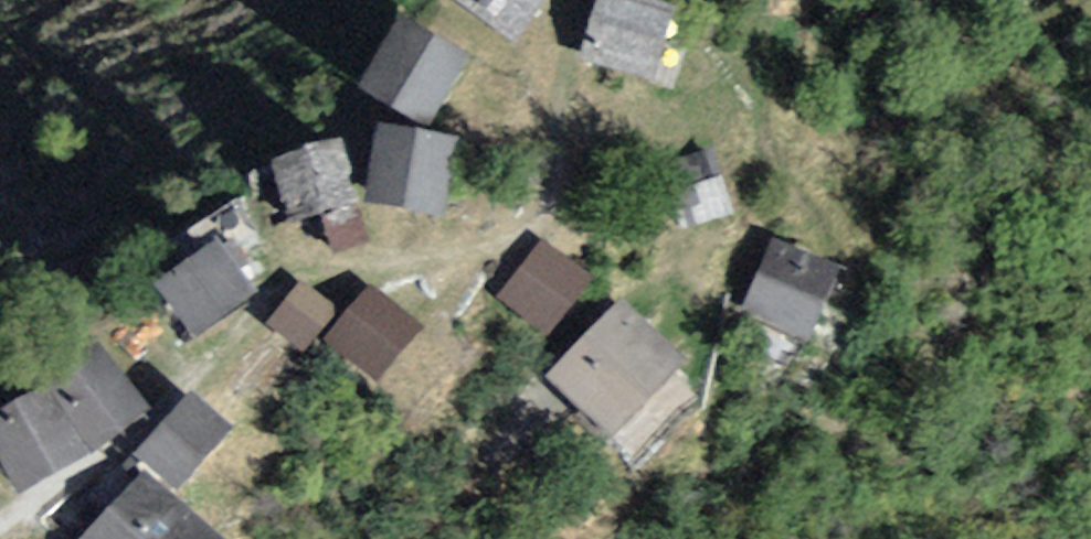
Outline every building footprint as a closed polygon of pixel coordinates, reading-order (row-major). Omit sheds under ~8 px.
[(523,42),(551,0),(460,0),(523,42)] [(634,0),(601,0),(587,47),(655,67),(671,11),(634,0)] [(463,53),(398,13),(358,79),(423,118),(463,53)] [(453,139),(376,125),(363,194),(440,208),(453,139)] [(345,140),(271,155),(284,219),(358,204),(345,140)] [(739,204),(715,143),(656,167),(680,227),(739,204)] [(852,272),(778,234),(738,312),(812,349),(852,272)] [(599,280),(543,235),(495,294),(550,340),(599,280)] [(215,241),(145,284),(175,332),(245,289),(215,241)] [(690,359),(628,299),(547,382),(609,442),(690,359)] [(104,344),(55,377),(98,441),(147,407),(104,344)] [(0,402),(0,419),(37,479),(86,448),(41,376),(0,402)] [(180,395),(133,449),(178,487),(224,434),(180,395)] [(83,538),(204,538),(137,479),(83,538)]
